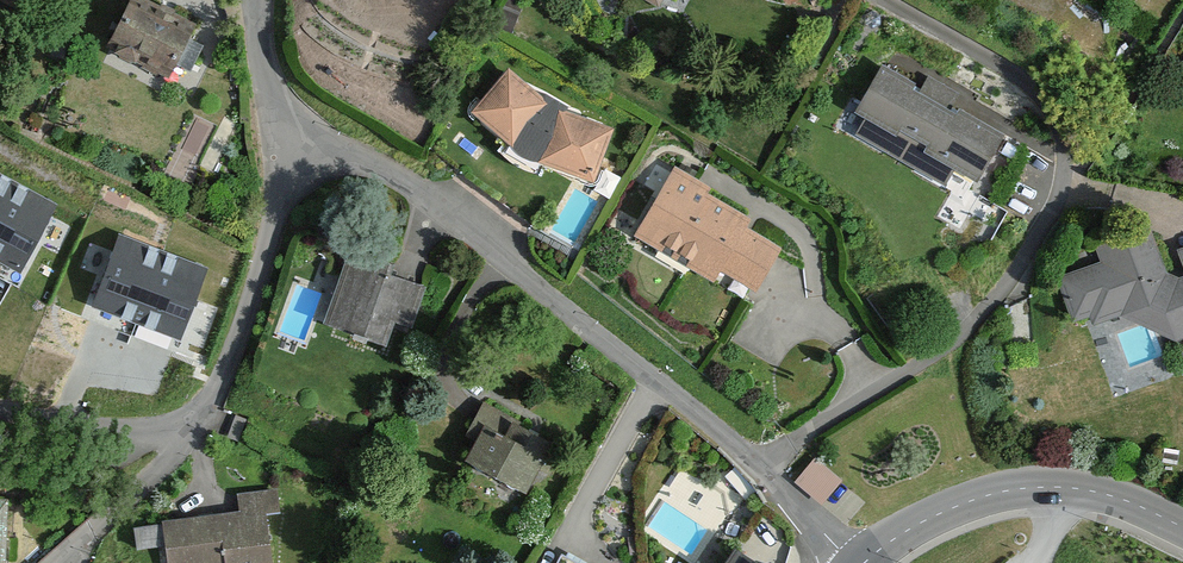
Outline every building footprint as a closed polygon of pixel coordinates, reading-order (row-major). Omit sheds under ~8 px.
[(143,0),(121,0),(100,44),(162,74),(187,21),(143,0)] [(1002,128),(883,60),(845,124),(944,181),(955,162),(976,174),(1002,128)] [(548,98),(509,62),(470,104),(510,140),(548,98)] [(612,125),(558,104),(537,157),(591,178),(612,125)] [(429,105),(398,105),(398,132),(429,132),(429,105)] [(713,184),(675,161),(634,229),(713,276),(719,267),(753,287),(778,245),(744,224),(750,215),(709,190),(713,184)] [(0,177),(0,262),(20,272),(55,206),(0,177)] [(1056,273),(1073,317),(1091,311),(1094,319),(1126,308),(1176,330),(1179,339),(1182,338),(1182,271),(1181,272),(1167,267),(1150,221),(1096,239),(1102,257),(1056,273)] [(206,270),(119,237),(92,306),(179,340),(206,270)] [(384,258),(348,246),(324,319),(386,338),(392,317),(409,323),(422,281),(381,268),(384,258)] [(502,430),(482,418),(462,455),(524,489),(553,438),(511,415),(502,430)] [(843,476),(818,455),(797,478),(822,499),(843,476)] [(161,515),(166,562),(202,562),(224,560),(225,562),(272,562),(266,510),(284,508),(281,484),(238,489),(240,506),(161,515)] [(0,495),(0,556),(11,556),(13,495),(0,495)] [(735,541),(719,562),(766,562),(735,541)]
